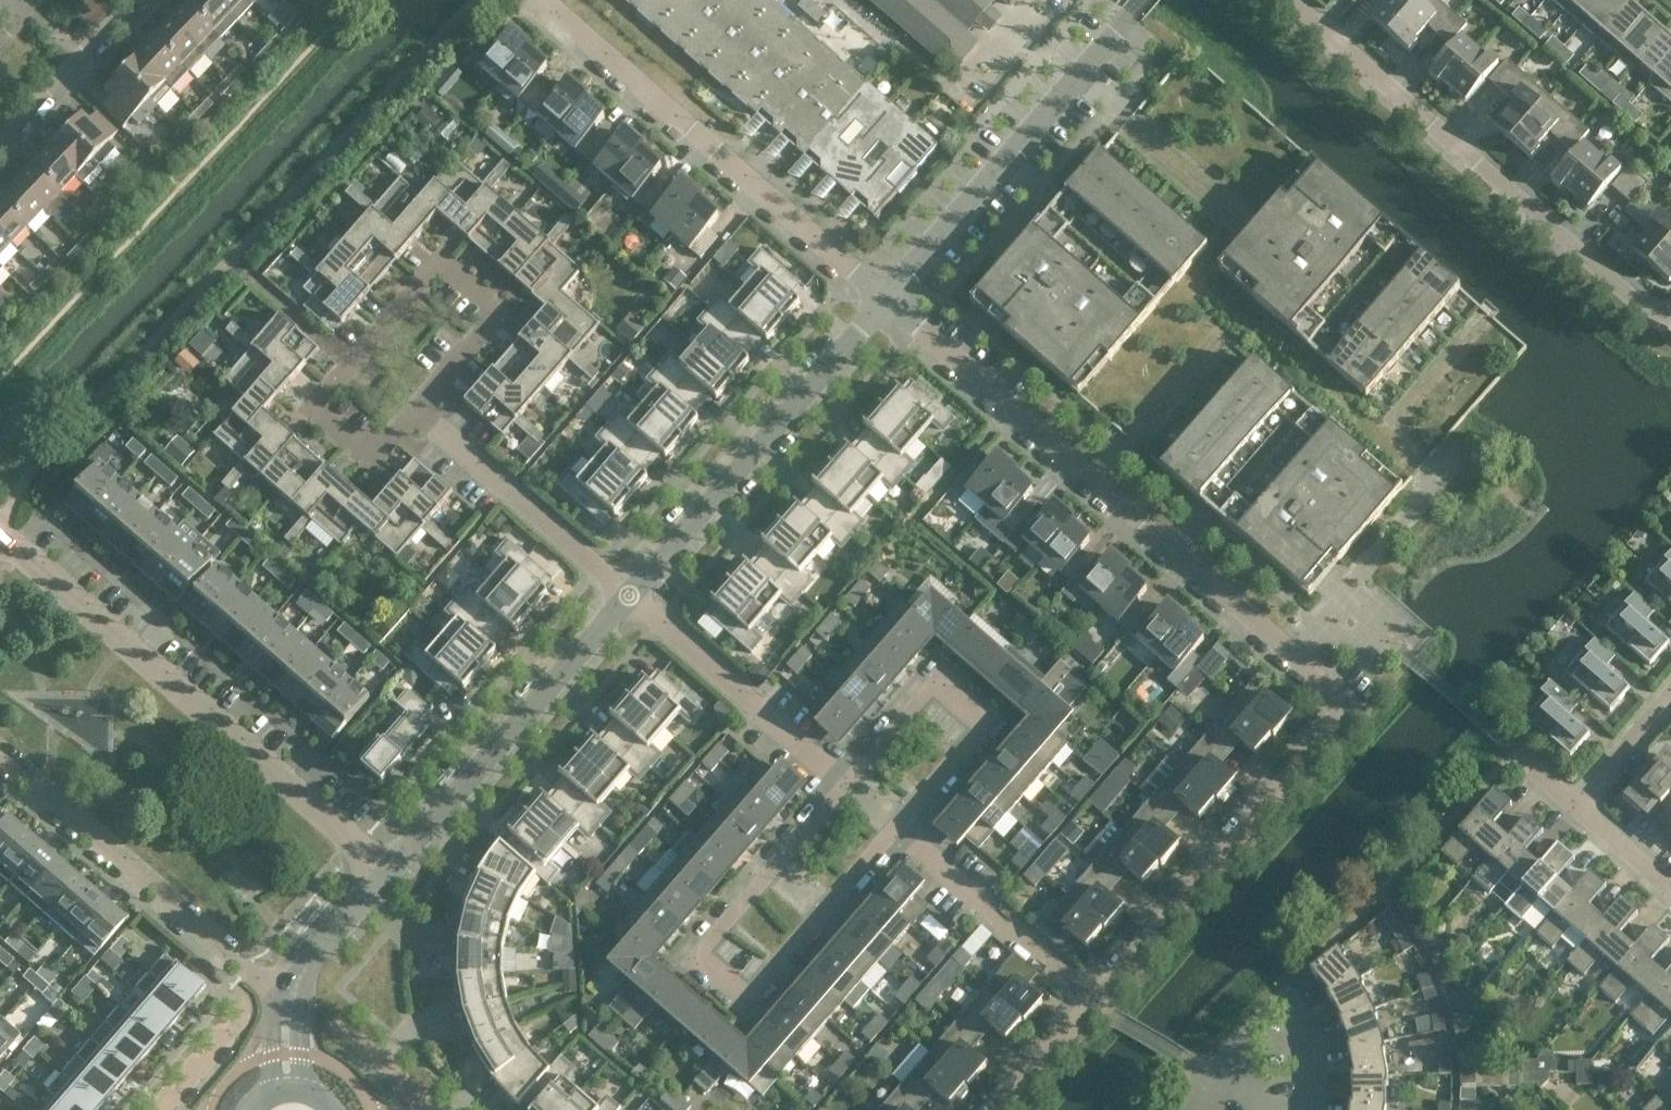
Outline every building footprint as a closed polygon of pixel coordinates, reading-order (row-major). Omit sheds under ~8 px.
[(238,23),(214,0),(189,0),(184,5),(221,41),(238,23)] [(238,23),(254,7),(247,0),(214,0),(238,23)] [(309,2),(307,0),(301,0),(291,10),(297,15),(309,2)] [(770,0),(624,0),(756,115),(763,107),(819,43),(770,0)] [(810,0),(803,0),(797,6),(817,23),(826,13),(810,0)] [(953,70),(977,43),(965,33),(976,20),(985,28),(996,15),(987,7),(993,0),(872,0),(953,70)] [(1371,19),(1388,34),(1418,0),(1388,0),(1371,19)] [(1388,34),(1409,52),(1417,42),(1414,40),(1428,24),(1430,26),(1429,27),(1439,36),(1457,16),(1438,0),(1418,0),(1388,34)] [(1565,11),(1574,0),(1552,0),(1565,11)] [(1581,25),(1603,0),(1574,0),(1565,11),(1581,25)] [(1598,40),(1631,2),(1628,0),(1603,0),(1581,25),(1598,40)] [(270,2),(260,13),(274,25),(284,15),(270,2)] [(1598,40),(1615,54),(1647,17),(1631,2),(1598,40)] [(206,57),(221,41),(184,5),(168,22),(206,57)] [(1529,18),(1518,9),(1510,17),(1521,27),(1529,18)] [(291,10),(279,23),(285,28),(297,15),(291,10)] [(1466,24),(1457,16),(1439,36),(1449,45),(1466,24)] [(1615,54),(1632,69),(1664,32),(1647,17),(1615,54)] [(1532,36),(1539,27),(1529,18),(1521,27),(1532,36)] [(189,74),(206,57),(168,22),(152,39),(189,74)] [(1547,32),(1541,26),(1533,34),(1540,40),(1547,32)] [(1638,62),(1654,76),(1670,57),(1670,38),(1664,32),(1638,62)] [(500,84),(529,51),(531,49),(512,33),(498,49),(487,40),(471,59),(500,84)] [(269,53),(282,40),(276,35),(264,48),(269,53)] [(1448,86),(1478,52),(1461,37),(1428,74),(1438,83),(1440,80),(1448,86)] [(1555,56),(1562,47),(1551,38),(1544,47),(1555,56)] [(152,39),(135,56),(173,92),(189,74),(152,39)] [(780,136),(787,127),(843,63),(819,43),(763,107),(770,112),(771,111),(776,116),(772,119),(773,128),(772,129),(780,136)] [(1573,57),(1562,47),(1555,56),(1565,65),(1573,57)] [(252,61),(257,66),(269,53),(264,48),(252,61)] [(528,109),(542,93),(532,85),(547,67),(529,51),(500,84),(528,109)] [(1478,52),(1448,86),(1465,101),(1498,64),(1488,55),(1486,58),(1478,52)] [(1532,55),(1523,65),(1529,70),(1538,60),(1532,55)] [(173,92),(135,56),(120,73),(148,100),(157,108),(173,92)] [(1648,83),(1670,103),(1670,57),(1648,83)] [(1499,88),(1517,68),(1507,60),(1489,80),(1499,88)] [(867,84),(843,63),(787,127),(794,133),(795,132),(800,136),(796,140),(797,148),(796,149),(804,156),(811,148),(867,84)] [(233,83),(245,70),(239,65),(227,78),(233,83)] [(1596,76),(1585,67),(1577,76),(1588,85),(1596,76)] [(1517,68),(1499,88),(1512,99),(1512,98),(1515,101),(1494,126),(1511,141),(1549,97),(1517,68)] [(110,98),(102,107),(123,126),(131,118),(140,127),(157,109),(157,108),(148,100),(120,73),(103,90),(110,98)] [(1588,85),(1599,94),(1606,86),(1596,76),(1588,85)] [(227,78),(215,91),(220,96),(233,83),(227,78)] [(558,134),(586,101),(588,99),(569,83),(552,102),(542,93),(528,109),(558,134)] [(829,176),(891,105),(867,84),(811,148),(818,154),(819,153),(824,157),(820,161),(821,169),(820,170),(828,177),(829,176)] [(1611,105),(1622,114),(1629,106),(1618,96),(1611,105)] [(1549,97),(1511,141),(1531,159),(1540,149),(1537,146),(1550,131),(1552,133),(1551,134),(1562,143),(1579,123),(1549,97)] [(212,105),(207,100),(195,113),(200,118),(212,105)] [(602,140),(592,131),(604,117),(586,101),(558,134),(586,159),(602,140)] [(859,189),(914,125),(891,105),(829,176),(835,182),(842,173),(847,178),(844,182),(844,190),(843,191),(851,198),(859,189)] [(1642,117),(1629,106),(1622,114),(1635,126),(1642,117)] [(428,108),(416,119),(424,128),(437,116),(428,108)] [(80,115),(64,132),(92,159),(99,166),(115,149),(108,142),(117,133),(96,113),(87,122),(80,115)] [(188,131),(200,118),(195,113),(182,126),(188,131)] [(1579,123),(1562,143),(1571,151),(1589,131),(1579,123)] [(494,124),(485,134),(498,144),(506,135),(494,124)] [(938,145),(914,125),(859,189),(865,195),(866,194),(871,198),(868,202),(868,210),(867,211),(874,218),(897,192),(899,193),(917,173),(915,172),(938,145)] [(64,132),(47,149),(76,176),(83,183),(99,166),(92,159),(64,132)] [(643,151),(645,149),(626,132),(612,149),(602,140),(586,159),(615,184),(643,151)] [(519,146),(506,135),(498,144),(510,155),(519,146)] [(472,151),(480,142),(475,139),(467,148),(472,151)] [(1571,193),(1601,158),(1583,143),(1551,181),(1560,189),(1563,186),(1571,193)] [(1647,143),(1641,151),(1651,160),(1657,152),(1647,143)] [(560,148),(550,159),(566,174),(576,162),(560,148)] [(76,176),(47,149),(31,166),(59,193),(76,176)] [(659,190),(649,181),(661,167),(643,151),(615,184),(643,208),(659,190)] [(1146,194),(1136,185),(1128,178),(1126,180),(1120,175),(1122,173),(1110,163),(1109,165),(1102,159),(1104,158),(1099,153),(1066,192),(1174,285),(1207,247),(1203,244),(1202,245),(1198,242),(1199,240),(1188,230),(1186,232),(1180,227),(1182,225),(1170,215),(1168,217),(1162,211),(1164,209),(1152,199),(1151,201),(1145,196),(1146,194)] [(1601,158),(1571,193),(1588,208),(1621,171),(1611,162),(1608,165),(1601,158)] [(401,178),(386,195),(424,228),(438,213),(437,212),(470,174),(454,160),(422,197),(401,178)] [(511,166),(504,160),(493,172),(500,178),(511,166)] [(1315,170),(1302,185),(1288,201),(1281,195),(1264,215),(1271,221),(1257,236),(1251,230),(1218,268),(1222,271),(1228,264),(1259,291),(1253,298),(1308,346),(1326,327),(1308,311),(1367,243),(1385,258),(1402,239),(1312,160),(1309,164),(1315,170)] [(14,184),(43,211),(50,218),(67,200),(59,193),(31,166),(14,184)] [(1612,187),(1621,195),(1639,175),(1629,166),(1612,187)] [(493,172),(482,184),(470,174),(437,212),(438,213),(468,239),(485,220),(469,207),(486,187),(490,191),(500,178),(493,172)] [(556,175),(546,186),(555,194),(565,183),(556,175)] [(1639,175),(1621,195),(1631,203),(1648,183),(1639,175)] [(498,188),(519,208),(530,197),(508,177),(498,188)] [(700,201),(702,199),(683,182),(669,198),(659,190),(643,208),(672,234),(700,201)] [(565,183),(555,194),(563,202),(574,190),(565,183)] [(43,211),(14,184),(0,199),(0,202),(27,228),(43,211)] [(363,196),(351,185),(345,193),(357,203),(363,196)] [(486,187),(469,207),(485,220),(468,239),(484,253),(518,215),(490,191),(486,187)] [(112,211),(124,198),(119,193),(106,205),(112,211)] [(363,196),(357,203),(369,214),(373,210),(391,227),(378,243),(397,259),(424,228),(386,195),(376,207),(363,196)] [(672,234),(700,259),(717,240),(706,231),(718,216),(700,201),(672,234)] [(0,202),(0,234),(11,244),(27,228),(0,202)] [(106,205),(94,218),(99,224),(112,211),(106,205)] [(378,243),(391,227),(373,210),(369,214),(345,242),(383,275),(397,259),(378,243)] [(1006,332),(1025,348),(1078,395),(1082,391),(1075,385),(1102,354),(1109,360),(1157,305),(1138,287),(1122,305),(1053,246),(1069,228),(1049,211),(971,301),(975,305),(981,298),(1012,325),(1006,332)] [(1670,254),(1670,223),(1659,212),(1650,222),(1653,225),(1647,232),(1670,254)] [(574,221),(567,214),(556,227),(564,233),(574,221)] [(1629,221),(1621,214),(1613,222),(1622,230),(1629,221)] [(517,248),(533,261),(549,242),(553,245),(564,233),(556,227),(546,239),(518,215),(484,253),(500,267),(517,248)] [(96,236),(91,231),(78,244),(84,249),(96,236)] [(1647,232),(1632,250),(1669,282),(1670,280),(1670,254),(1647,232)] [(11,244),(0,234),(0,256),(11,244)] [(69,236),(60,245),(69,254),(66,257),(67,258),(71,262),(72,262),(84,249),(78,244),(78,245),(69,236)] [(345,242),(321,270),(309,259),(302,266),(314,277),(318,274),(337,290),(350,274),(370,291),(383,275),(345,242)] [(500,267),(531,294),(565,256),(553,245),(549,242),(533,261),(517,248),(500,267)] [(309,259),(296,248),(290,256),(302,266),(309,259)] [(722,250),(715,258),(721,263),(728,255),(722,250)] [(745,289),(783,322),(800,303),(791,296),(801,285),(761,251),(751,263),(760,272),(745,289)] [(581,255),(574,263),(581,269),(588,261),(581,255)] [(1399,359),(1397,358),(1402,351),(1404,353),(1414,342),(1412,340),(1417,334),(1419,335),(1429,324),(1427,322),(1433,316),(1435,318),(1445,306),(1443,305),(1448,298),(1450,300),(1460,289),(1422,255),(1328,363),(1366,396),(1370,392),(1368,391),(1371,387),(1373,389),(1383,377),(1381,375),(1387,369),(1388,371),(1399,359)] [(547,307),(586,341),(600,324),(563,292),(582,270),(565,256),(531,294),(547,308),(547,307)] [(47,279),(59,266),(54,261),(42,274),(47,279)] [(676,292),(688,279),(674,267),(663,280),(676,292)] [(42,274),(29,287),(35,292),(47,279),(42,274)] [(350,274),(337,290),(318,274),(314,277),(303,290),(312,297),(303,307),(323,324),(332,315),(340,322),(342,323),(370,291),(350,274)] [(783,322),(745,289),(730,306),(721,298),(710,309),(750,344),(759,333),(767,340),(783,322)] [(572,356),(575,353),(586,341),(547,307),(547,308),(520,338),(539,355),(553,339),(572,356)] [(710,309),(700,321),(710,330),(695,347),(732,380),(749,361),(741,354),(750,344),(710,309)] [(250,351),(253,348),(272,364),(286,349),(305,365),(319,349),(281,316),(256,344),(245,334),(238,341),(250,351)] [(630,345),(645,328),(632,316),(617,333),(630,345)] [(661,321),(656,327),(660,331),(665,325),(661,321)] [(238,341),(245,334),(232,323),(226,331),(238,341)] [(588,363),(575,353),(572,356),(553,339),(539,355),(520,338),(506,354),(545,388),(552,394),(565,380),(558,373),(569,360),(581,371),(588,363)] [(695,347),(680,364),(670,356),(659,368),(699,402),(708,392),(716,399),(732,380),(695,347)] [(250,351),(239,363),(278,397),(305,365),(286,349),(272,364),(253,348),(250,351)] [(533,426),(520,416),(545,388),(506,354),(492,370),(512,387),(498,403),(517,419),(514,423),(526,434),(533,426)] [(1191,432),(1193,434),(1188,440),(1186,438),(1176,450),(1178,451),(1173,458),(1171,456),(1161,467),(1199,500),(1293,393),(1255,359),(1251,363),(1253,365),(1250,369),(1248,367),(1238,379),(1240,380),(1234,387),(1232,385),(1222,396),(1224,398),(1219,404),(1217,403),(1207,414),(1209,416),(1203,422),(1201,420),(1191,432)] [(246,399),(214,436),(230,450),(264,412),(278,397),(239,363),(225,380),(246,399)] [(594,381),(600,374),(588,363),(581,371),(594,381)] [(623,363),(613,375),(619,381),(630,369),(623,363)] [(644,405),(682,438),(698,420),(690,412),(699,402),(659,368),(649,380),(659,388),(644,405)] [(503,436),(514,423),(517,419),(498,403),(512,387),(492,370),(465,402),(503,436)] [(610,378),(603,386),(608,391),(614,390),(619,385),(610,378)] [(918,438),(933,421),(943,430),(953,417),(914,383),(904,394),(896,387),(880,406),(918,438)] [(609,426),(648,460),(657,450),(665,457),(682,438),(644,405),(629,423),(619,414),(609,426)] [(902,476),(912,464),(902,456),(918,438),(880,406),(864,424),(872,432),(863,442),(902,476)] [(1339,561),(1356,542),(1403,488),(1399,485),(1393,491),(1362,464),(1368,458),(1312,409),(1295,429),(1313,445),(1253,513),(1236,498),(1218,517),(1309,596),(1312,592),(1306,586),(1318,572),(1333,555),(1339,561)] [(263,444),(278,458),(295,439),(264,412),(230,450),(242,460),(246,463),(263,444)] [(539,445),(545,437),(533,426),(526,434),(539,445)] [(631,497),(647,478),(639,470),(648,460),(609,426),(598,438),(608,446),(593,464),(631,497)] [(127,446),(140,458),(147,449),(134,438),(127,446)] [(295,439),(278,458),(263,444),(246,463),(242,460),(232,473),(239,479),(250,467),(278,491),(311,452),(295,439)] [(108,442),(102,449),(106,452),(112,445),(108,442)] [(867,497),(882,479),(892,488),(902,476),(863,442),(854,452),(846,445),(829,464),(867,497)] [(184,443),(172,457),(182,465),(194,452),(184,443)] [(302,534),(313,522),(309,518),(326,499),(310,485),(327,466),(311,452),(278,491),(305,515),(295,527),(302,534)] [(166,466),(152,454),(145,463),(158,474),(166,466)] [(973,463),(956,482),(967,492),(959,501),(977,517),(986,507),(1014,475),(1016,472),(997,456),(983,472),(973,463)] [(75,515),(79,511),(87,518),(118,482),(91,458),(68,482),(77,490),(64,505),(75,515)] [(440,532),(428,522),(453,493),(415,460),(400,476),(420,493),(406,508),(425,525),(422,529),(434,540),(440,532)] [(631,497),(593,464),(578,481),(568,472),(557,485),(597,519),(606,508),(615,515),(631,497)] [(851,534),(862,523),(852,514),(867,497),(829,464),(813,483),(821,490),(812,500),(851,534)] [(158,474),(171,485),(179,477),(166,466),(158,474)] [(309,518),(313,522),(325,532),(358,494),(327,466),(310,485),(326,499),(309,518)] [(228,491),(239,479),(232,473),(221,485),(228,491)] [(977,517),(976,518),(1004,543),(1014,532),(1030,513),(1020,504),(1032,490),(1014,475),(986,507),(977,517)] [(373,507),(411,541),(422,529),(425,525),(406,508),(420,493),(400,476),(373,507)] [(925,476),(916,486),(926,495),(936,485),(925,476)] [(87,518),(106,533),(106,534),(137,499),(118,482),(87,518)] [(183,495),(196,507),(203,498),(190,487),(183,495)] [(397,557),(411,541),(373,507),(358,494),(325,532),(341,546),(360,525),(397,557)] [(216,510),(203,498),(196,507),(209,518),(216,510)] [(113,548),(117,543),(125,550),(156,515),(137,499),(106,534),(106,533),(102,538),(113,548)] [(816,555),(831,538),(841,546),(851,534),(812,500),(803,511),(795,504),(779,522),(816,555)] [(1054,506),(1040,522),(1030,513),(1014,532),(1043,557),(1071,524),(1073,522),(1054,506)] [(897,514),(894,518),(901,524),(907,517),(903,514),(897,514)] [(125,550),(143,566),(144,567),(174,531),(156,515),(125,550)] [(235,517),(227,526),(240,537),(248,529),(235,517)] [(801,593),(811,581),(801,573),(816,555),(779,522),(762,541),(771,548),(762,559),(801,593)] [(1089,540),(1071,524),(1043,557),(1071,582),(1087,563),(1077,554),(1089,540)] [(295,527),(284,540),(291,546),(302,534),(295,527)] [(254,548),(261,540),(248,529),(240,537),(254,548)] [(163,583),(193,548),(174,531),(144,567),(143,566),(139,570),(150,580),(154,576),(162,582),(163,583)] [(446,550),(453,543),(440,532),(434,540),(446,550)] [(162,582),(158,587),(169,596),(173,592),(182,600),(212,564),(221,554),(202,537),(193,548),(191,550),(163,583),(162,582)] [(471,541),(463,550),(472,557),(476,552),(476,546),(471,541)] [(508,562),(493,579),(531,612),(547,593),(539,586),(548,575),(509,541),(498,553),(508,562)] [(982,545),(973,556),(983,565),(992,555),(982,545)] [(285,546),(278,554),(284,560),(291,552),(285,546)] [(1644,581),(1670,604),(1670,551),(1644,581)] [(1071,582),(1062,591),(1074,602),(1083,593),(1100,607),(1129,574),(1130,572),(1112,555),(1097,572),(1087,563),(1071,582)] [(271,558),(264,566),(277,577),(284,569),(271,558)] [(766,614),(781,596),(790,605),(801,593),(762,559),(753,569),(744,562),(728,581),(766,614)] [(877,562),(868,573),(880,583),(889,572),(877,562)] [(848,565),(839,574),(848,582),(856,572),(848,565)] [(237,585),(217,569),(183,608),(194,618),(198,614),(205,620),(206,621),(237,585)] [(290,589),(297,580),(284,569),(277,577),(290,589)] [(1018,583),(1007,573),(997,585),(1008,595),(1018,583)] [(1147,590),(1129,574),(1100,607),(1128,632),(1144,613),(1134,604),(1147,590)] [(514,631),(531,612),(493,579),(478,596),(468,588),(458,599),(497,634),(506,623),(514,631)] [(728,581),(711,600),(720,607),(710,618),(749,652),(760,639),(750,631),(766,614),(728,581)] [(853,590),(862,598),(870,589),(861,581),(853,590)] [(255,602),(237,585),(206,621),(205,620),(201,625),(213,635),(216,630),(224,637),(255,602)] [(1031,596),(1019,585),(1010,596),(1022,607),(1031,596)] [(989,587),(975,588),(976,597),(989,597),(989,587)] [(301,598),(314,610),(321,601),(308,590),(301,598)] [(862,598),(853,590),(845,600),(854,608),(862,598)] [(1650,666),(1669,644),(1645,623),(1654,611),(1634,593),(1605,627),(1650,666)] [(965,624),(932,595),(916,614),(915,615),(935,632),(934,632),(948,644),(965,624)] [(488,644),(497,634),(458,599),(447,611),(457,620),(442,637),(480,670),(496,651),(488,644)] [(334,613),(321,601),(314,610),(327,621),(334,613)] [(224,637),(243,653),(274,618),(255,602),(224,637)] [(916,614),(903,603),(888,620),(919,647),(923,640),(926,641),(934,632),(935,632),(915,615),(916,614)] [(1154,621),(1144,613),(1128,632),(1157,657),(1186,624),(1187,622),(1169,605),(1154,621)] [(832,614),(824,623),(833,632),(841,622),(832,614)] [(1021,633),(1030,623),(1020,615),(1012,625),(1021,633)] [(243,653),(239,657),(250,667),(254,663),(261,669),(262,670),(293,634),(274,618),(243,653)] [(904,664),(908,656),(912,658),(919,647),(888,620),(873,637),(904,664)] [(338,631),(352,642),(359,634),(346,623),(338,631)] [(825,641),(833,632),(824,623),(816,633),(825,641)] [(1030,623),(1021,633),(1031,641),(1039,631),(1030,623)] [(984,676),(1001,656),(965,624),(948,644),(984,676)] [(1186,624),(1157,657),(1174,672),(1167,680),(1178,690),(1185,682),(1196,669),(1201,662),(1191,654),(1204,639),(1186,624)] [(1066,625),(1056,635),(1066,644),(1076,634),(1066,625)] [(261,669),(257,674),(269,683),(273,679),(280,685),(281,686),(311,651),(293,634),(262,670),(261,669)] [(372,645),(359,634),(352,642),(365,654),(372,645)] [(464,689),(480,670),(442,637),(427,654),(417,646),(407,658),(446,692),(455,682),(464,689)] [(889,680),(894,673),(898,675),(904,664),(873,637),(859,654),(889,680)] [(1610,712),(1629,689),(1605,668),(1615,657),(1594,639),(1565,672),(1610,712)] [(1217,645),(1201,662),(1196,669),(1207,678),(1210,681),(1230,657),(1217,645)] [(1001,656),(984,676),(1020,707),(1038,687),(1045,678),(1009,647),(1001,656)] [(803,648),(795,657),(804,665),(812,656),(803,648)] [(391,662),(377,650),(370,659),(384,670),(391,662)] [(280,685),(276,690),(287,700),(291,695),(299,702),(330,667),(311,651),(281,686),(280,685)] [(875,697),(879,690),(883,692),(889,680),(859,654),(844,670),(875,697)] [(796,674),(804,665),(795,657),(787,666),(796,674)] [(1065,711),(1087,685),(1060,661),(1038,687),(1020,707),(1034,719),(1034,718),(1054,735),(1055,735),(1071,716),(1065,711)] [(1100,675),(1107,667),(1102,662),(1095,670),(1100,675)] [(767,675),(756,665),(749,673),(760,682),(767,675)] [(299,702),(295,706),(306,716),(310,712),(317,718),(318,719),(349,683),(330,667),(299,702)] [(1196,669),(1185,682),(1192,688),(1199,687),(1207,678),(1196,669)] [(830,687),(860,714),(865,706),(868,708),(875,697),(844,670),(830,687)] [(627,697),(665,729),(680,712),(690,720),(700,708),(661,674),(652,685),(643,678),(627,697)] [(1544,696),(1525,718),(1570,757),(1589,735),(1568,716),(1577,705),(1550,681),(1540,692),(1544,696)] [(1291,717),(1252,682),(1234,702),(1272,735),(1274,737),(1291,717)] [(317,718),(314,723),(325,732),(329,728),(337,735),(368,700),(349,683),(318,719),(317,718)] [(838,743),(847,733),(845,732),(850,723),(854,725),(860,714),(830,687),(814,705),(827,716),(818,726),(838,743)] [(400,760),(427,729),(420,722),(431,710),(407,689),(395,703),(408,714),(382,744),(380,742),(361,763),(382,782),(401,761),(400,760)] [(610,733),(649,767),(659,755),(650,747),(665,729),(627,697),(610,716),(619,723),(610,733)] [(1234,702),(1207,734),(1225,750),(1237,737),(1255,754),(1272,735),(1234,702)] [(1182,716),(1172,707),(1160,720),(1170,729),(1182,716)] [(1034,718),(1034,719),(1026,728),(1028,731),(1021,736),(1052,763),(1067,746),(1055,735),(1054,735),(1034,718)] [(576,755),(614,788),(629,770),(639,779),(649,767),(610,733),(601,743),(592,736),(576,755)] [(1235,781),(1214,763),(1225,750),(1207,734),(1178,767),(1216,799),(1218,801),(1235,781)] [(1052,763),(1021,736),(1011,745),(1014,748),(1007,753),(1038,780),(1052,763)] [(728,752),(719,744),(711,753),(720,761),(728,752)] [(1093,750),(1084,760),(1102,776),(1112,766),(1120,756),(1111,748),(1102,758),(1093,750)] [(703,762),(702,763),(720,778),(729,769),(720,761),(711,753),(703,762)] [(1038,780),(1007,753),(997,761),(999,765),(992,770),(1023,797),(1038,780)] [(559,792),(598,826),(609,814),(599,805),(614,788),(576,755),(560,774),(568,781),(559,792)] [(1670,810),(1670,757),(1669,760),(1664,755),(1639,784),(1636,781),(1622,797),(1639,811),(1641,808),(1647,813),(1651,808),(1663,819),(1670,810)] [(1133,774),(1133,765),(1126,759),(1117,769),(1129,779),(1133,774)] [(784,765),(780,769),(775,775),(763,764),(746,784),(776,810),(788,801),(785,797),(794,791),(796,793),(804,783),(784,765)] [(1216,799),(1178,767),(1151,798),(1169,815),(1181,802),(1199,818),(1216,799)] [(1129,780),(1129,779),(1117,769),(1107,781),(1120,791),(1129,780)] [(1023,797),(992,770),(982,778),(985,781),(978,787),(1009,813),(1023,797)] [(1086,776),(1078,786),(1087,794),(1095,785),(1086,776)] [(696,790),(686,781),(678,791),(688,799),(696,790)] [(746,784),(729,802),(760,829),(772,819),(769,816),(776,810),(746,784)] [(1079,803),(1087,794),(1078,786),(1070,795),(1079,803)] [(1009,813),(978,787),(967,795),(970,798),(963,804),(994,830),(1009,813)] [(1476,845),(1491,858),(1508,837),(1494,824),(1512,804),(1495,789),(1441,851),(1458,865),(1476,845)] [(670,800),(680,808),(688,799),(678,791),(670,800)] [(542,795),(526,813),(564,846),(574,855),(576,852),(566,844),(578,829),(588,837),(598,826),(559,792),(550,802),(542,795)] [(1162,866),(1179,846),(1158,827),(1169,815),(1151,798),(1122,831),(1133,840),(1159,864),(1162,866)] [(713,821),(744,848),(755,838),(753,835),(760,829),(729,802),(713,821)] [(957,847),(961,843),(966,837),(979,848),(994,830),(963,804),(953,811),(956,815),(948,821),(946,819),(937,829),(957,847)] [(643,805),(639,810),(647,816),(651,812),(643,805)] [(1056,810),(1048,819),(1058,827),(1066,818),(1056,810)] [(509,849),(508,850),(536,874),(547,884),(558,872),(548,863),(561,848),(571,857),(574,855),(564,846),(526,813),(509,832),(517,840),(509,849)] [(0,823),(0,858),(23,832),(5,817),(0,823)] [(1507,872),(1522,885),(1540,865),(1525,852),(1543,831),(1526,817),(1508,837),(1491,858),(1473,878),(1490,893),(1507,872)] [(663,827),(654,819),(646,828),(655,836),(663,827)] [(1040,828),(1050,836),(1058,827),(1048,819),(1040,828)] [(697,840),(727,866),(739,857),(736,854),(744,848),(713,821),(697,840)] [(1083,833),(1071,822),(1061,834),(1073,844),(1083,833)] [(638,837),(647,845),(655,836),(646,828),(638,837)] [(1122,831),(1094,863),(1113,879),(1124,866),(1143,883),(1159,864),(1133,840),(1122,831)] [(14,877),(39,847),(23,832),(0,858),(0,876),(8,883),(14,877)] [(672,851),(680,858),(711,885),(723,876),(720,872),(727,866),(697,840),(689,833),(672,851)] [(1055,840),(1047,849),(1060,861),(1068,851),(1055,840)] [(536,874),(508,850),(509,849),(501,842),(497,847),(493,852),(489,857),(486,862),(482,867),(479,873),(520,896),(536,874)] [(1037,851),(1027,843),(1019,852),(1029,861),(1037,851)] [(1571,892),(1557,879),(1575,859),(1558,844),(1540,865),(1522,885),(1504,906),(1521,920),(1539,900),(1554,913),(1571,892)] [(39,847),(14,877),(8,883),(25,898),(56,862),(39,847)] [(1011,862),(1021,870),(1029,861),(1019,852),(1011,862)] [(630,864),(621,856),(613,865),(622,874),(630,864)] [(680,858),(664,877),(695,904),(707,894),(704,891),(711,885),(680,858)] [(42,913),(48,906),(73,877),(56,862),(25,898),(42,913)] [(1113,879),(1094,863),(1066,896),(1103,928),(1105,930),(1123,910),(1102,892),(1113,879)] [(605,875),(614,883),(622,874),(613,865),(605,875)] [(1045,877),(1033,866),(1023,878),(1035,889),(1045,877)] [(903,868),(894,878),(896,880),(891,889),(887,887),(879,900),(910,927),(927,907),(914,896),(923,886),(903,868)] [(1571,892),(1554,913),(1536,933),(1553,948),(1570,927),(1585,940),(1603,919),(1588,906),(1606,886),(1589,872),(1571,892)] [(466,900),(464,906),(509,921),(520,896),(479,873),(476,878),(473,883),(471,889),(468,894),(466,900)] [(59,927),(65,921),(90,891),(73,877),(48,906),(42,913),(59,927)] [(664,877),(648,896),(679,923),(690,913),(688,910),(695,904),(664,877)] [(76,942),(81,936),(107,906),(90,891),(65,921),(59,927),(76,942)] [(598,906),(581,892),(576,897),(578,914),(584,907),(592,913),(598,906)] [(648,896),(631,914),(662,941),(674,932),(671,928),(679,923),(648,896)] [(1103,928),(1066,896),(1037,928),(1056,945),(1068,931),(1087,947),(1103,928)] [(1397,906),(1406,918),(1416,910),(1407,898),(1397,906)] [(1634,947),(1624,938),(1620,934),(1638,914),(1621,899),(1603,919),(1585,940),(1567,961),(1584,975),(1602,954),(1617,967),(1634,947)] [(894,945),(910,927),(879,900),(875,908),(871,906),(863,919),(894,945)] [(107,906),(81,936),(76,942),(93,957),(124,921),(107,906)] [(509,921),(464,906),(462,912),(460,918),(459,924),(458,930),(457,936),(456,942),(503,948),(503,947),(509,921)] [(662,941),(631,914),(615,934),(627,945),(628,944),(648,962),(648,961),(658,950),(655,947),(662,941)] [(877,964),(894,945),(863,919),(858,927),(855,924),(847,937),(877,964)] [(563,922),(559,930),(566,934),(570,926),(563,922)] [(1633,982),(1648,995),(1666,974),(1651,962),(1669,941),(1652,926),(1634,947),(1617,967),(1599,988),(1616,1003),(1633,982)] [(1428,929),(1418,935),(1425,949),(1436,943),(1428,929)] [(4,943),(11,949),(19,939),(13,933),(4,943)] [(1403,952),(1414,946),(1407,933),(1396,939),(1403,952)] [(121,937),(115,943),(125,952),(131,945),(121,937)] [(838,943),(830,956),(861,983),(869,990),(886,971),(877,964),(847,937),(842,945),(838,943)] [(26,944),(19,939),(11,949),(17,954),(26,944)] [(943,940),(935,949),(945,957),(953,948),(943,940)] [(503,948),(456,942),(455,948),(455,954),(454,960),(454,966),(454,972),(455,978),(503,975),(503,974),(503,948)] [(119,958),(125,952),(115,943),(110,950),(119,958)] [(611,963),(632,982),(610,1007),(623,1018),(662,973),(648,961),(648,962),(628,944),(627,945),(611,963)] [(965,968),(974,958),(962,947),(953,958),(965,968)] [(937,966),(945,957),(935,949),(927,958),(937,966)] [(1329,993),(1358,977),(1344,960),(1345,958),(1338,949),(1310,972),(1318,981),(1318,980),(1329,993)] [(4,951),(0,956),(0,962),(7,968),(14,960),(4,951)] [(195,979),(193,981),(163,955),(148,972),(158,981),(188,1006),(205,987),(195,979)] [(986,987),(1023,1021),(1025,1023),(1042,1003),(1021,984),(1033,971),(1014,955),(986,987)] [(574,956),(560,957),(561,970),(574,969),(574,956)] [(822,962),(814,975),(845,1002),(853,1009),(869,990),(861,983),(830,956),(826,964),(822,962)] [(36,975),(40,978),(42,980),(51,971),(44,965),(36,975)] [(562,986),(575,983),(574,969),(561,970),(562,986)] [(1449,969),(1437,973),(1443,988),(1454,983),(1449,969)] [(1631,1015),(1654,1035),(1670,1015),(1670,969),(1666,974),(1648,995),(1631,1015)] [(33,986),(40,978),(36,975),(30,970),(23,978),(33,986)] [(51,971),(42,980),(49,986),(58,976),(51,971)] [(92,971),(86,977),(96,986),(101,979),(92,971)] [(188,1006),(158,981),(148,972),(133,989),(144,998),(173,1023),(188,1006)] [(1422,990),(1433,986),(1428,972),(1417,976),(1422,990)] [(623,1018),(635,1028),(657,1003),(681,1024),(698,1004),(662,973),(623,1018)] [(460,1008),(461,1014),(507,1001),(503,975),(455,978),(455,984),(456,990),(457,996),(458,1002),(460,1008)] [(828,1020),(845,1002),(814,975),(809,983),(806,981),(798,994),(828,1020)] [(90,992),(96,986),(86,977),(80,984),(90,992)] [(920,985),(911,977),(903,986),(912,995),(920,985)] [(1342,1019),(1373,1008),(1362,988),(1364,987),(1358,977),(1329,993),(1327,995),(1333,1005),(1334,1004),(1342,1019)] [(43,995),(50,987),(49,986),(42,980),(40,978),(33,986),(43,995)] [(944,992),(932,981),(924,991),(936,1001),(944,992)] [(576,993),(575,983),(562,986),(563,994),(576,993)] [(56,984),(52,988),(59,995),(63,990),(56,984)] [(895,996),(904,1004),(912,995),(903,986),(895,996)] [(52,988),(50,987),(43,995),(53,1004),(60,996),(59,995),(52,988)] [(986,987),(958,1020),(977,1036),(988,1023),(1006,1040),(1023,1021),(986,987)] [(173,1023),(144,998),(133,989),(119,1006),(158,1040),(173,1023)] [(915,1002),(927,1012),(936,1001),(924,991),(915,1002)] [(812,1039),(828,1020),(798,994),(793,1001),(789,999),(782,1012),(812,1039)] [(52,1007),(62,1016),(68,1009),(58,1001),(52,1007)] [(507,1001),(461,1014),(463,1020),(465,1025),(467,1031),(469,1036),(471,1042),(474,1048),(517,1027),(517,1026),(507,1001)] [(681,1024),(716,1055),(734,1036),(698,1004),(681,1024)] [(577,1014),(571,1005),(559,1014),(565,1023),(577,1014)] [(104,1023),(114,1031),(144,1057),(158,1040),(119,1006),(104,1023)] [(56,1023),(62,1016),(52,1007),(47,1014),(56,1023)] [(1350,1047),(1383,1041),(1375,1020),(1377,1019),(1373,1008),(1342,1019),(1339,1020),(1344,1031),(1345,1031),(1350,1047)] [(796,1058),(812,1039),(782,1012),(777,1020),(773,1018),(765,1031),(796,1058)] [(570,1033),(578,1028),(577,1014),(564,1024),(570,1033)] [(1434,1031),(1446,1029),(1443,1014),(1431,1016),(1434,1031)] [(888,1023),(878,1015),(870,1024),(880,1032),(888,1023)] [(1464,1015),(1452,1018),(1455,1033),(1467,1030),(1464,1015)] [(1429,1017),(1416,1019),(1419,1033),(1431,1030),(1429,1017)] [(0,1024),(0,1059),(20,1035),(3,1020),(0,1024)] [(929,1053),(967,1085),(969,1087),(986,1067),(965,1049),(977,1036),(958,1020),(929,1053)] [(89,1039),(99,1048),(129,1074),(144,1057),(114,1031),(104,1023),(89,1039)] [(599,1024),(589,1036),(599,1045),(610,1033),(599,1024)] [(862,1033),(872,1041),(880,1032),(870,1024),(862,1033)] [(490,1074),(494,1079),(532,1050),(531,1049),(517,1027),(474,1048),(477,1054),(480,1059),(483,1064),(486,1069),(490,1074)] [(748,1047),(747,1048),(767,1065),(766,1066),(779,1077),(796,1058),(765,1031),(761,1039),(757,1037),(748,1047)] [(609,1054),(620,1041),(610,1033),(599,1045),(609,1054)] [(1664,1043),(1663,1044),(1670,1051),(1670,1034),(1664,1043)] [(716,1055),(695,1080),(708,1092),(730,1067),(750,1085),(763,1096),(779,1077),(766,1066),(767,1065),(747,1048),(748,1047),(734,1036),(716,1055)] [(33,1038),(27,1045),(37,1053),(43,1047),(33,1038)] [(75,1056),(85,1065),(114,1091),(129,1074),(99,1048),(89,1039),(75,1056)] [(1354,1075),(1387,1075),(1383,1052),(1385,1052),(1383,1041),(1350,1047),(1348,1047),(1350,1059),(1351,1058),(1354,1075)] [(880,1066),(890,1055),(878,1044),(868,1055),(880,1066)] [(31,1060),(37,1053),(27,1045),(21,1051),(31,1060)] [(550,1069),(532,1050),(494,1079),(497,1084),(501,1088),(506,1093),(510,1097),(514,1102),(519,1106),(526,1098),(526,1097),(550,1069)] [(1550,1072),(1557,1072),(1557,1060),(1545,1050),(1536,1060),(1521,1060),(1521,1072),(1550,1072)] [(855,1060),(846,1052),(838,1061),(847,1070),(855,1060)] [(929,1053),(902,1084),(920,1101),(932,1088),(950,1104),(967,1085),(929,1053)] [(60,1073),(70,1082),(100,1108),(114,1091),(85,1065),(75,1056),(60,1073)] [(550,1069),(526,1097),(526,1098),(536,1106),(533,1109),(566,1109),(580,1093),(563,1078),(572,1068),(560,1057),(550,1069)] [(1451,1058),(1439,1059),(1439,1073),(1451,1073),(1451,1058)] [(1460,1073),(1475,1072),(1475,1060),(1460,1061),(1460,1073)] [(1576,1061),(1576,1072),(1592,1072),(1592,1060),(1576,1060),(1576,1061)] [(830,1070),(839,1079),(847,1070),(838,1061),(830,1070)] [(1576,1072),(1576,1061),(1568,1061),(1568,1072),(1576,1072)] [(640,1065),(632,1074),(642,1083),(650,1074),(640,1065)] [(606,1067),(601,1074),(608,1079),(613,1073),(606,1067)] [(0,1076),(0,1079),(9,1086),(14,1079),(4,1071),(0,1076)] [(1475,1072),(1460,1073),(1461,1085),(1476,1084),(1475,1072)] [(1508,1072),(1508,1088),(1521,1088),(1521,1084),(1521,1072),(1508,1072)] [(1521,1072),(1521,1084),(1537,1084),(1540,1088),(1550,1077),(1550,1072),(1521,1072)] [(1592,1085),(1592,1072),(1576,1072),(1576,1085),(1592,1085)] [(70,1082),(60,1073),(45,1090),(55,1099),(68,1109),(98,1109),(100,1108),(70,1082)] [(1353,1104),(1386,1109),(1385,1086),(1388,1086),(1387,1075),(1354,1075),(1352,1075),(1352,1087),(1353,1087),(1353,1104)] [(3,1093),(13,1101),(18,1095),(9,1086),(0,1079),(0,1090),(3,1093)] [(920,1101),(902,1084),(879,1109),(912,1109),(920,1101)] [(672,1087),(661,1099),(671,1108),(682,1096),(672,1087)] [(1475,1103),(1476,1090),(1461,1089),(1460,1102),(1475,1103)] [(814,1108),(822,1098),(813,1090),(805,1099),(814,1108)] [(619,1109),(607,1098),(598,1108),(580,1093),(566,1109),(618,1109),(619,1109)] [(1658,1094),(1643,1109),(1670,1109),(1670,1107),(1658,1094)] [(692,1104),(682,1096),(671,1108),(673,1109),(687,1109),(692,1104)] [(55,1099),(46,1109),(68,1109),(55,1099)] [(1452,1103),(1440,1101),(1439,1109),(1451,1109),(1452,1103)]
